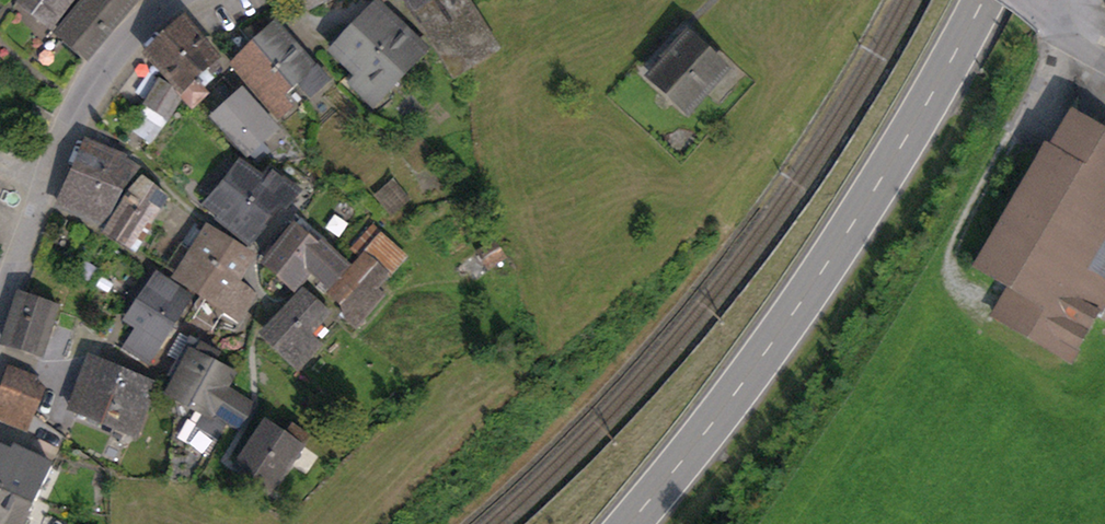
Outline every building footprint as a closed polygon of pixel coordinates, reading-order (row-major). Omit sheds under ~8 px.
[(74,0),(26,0),(24,3),(53,26),(74,0)] [(133,0),(82,0),(58,29),(87,54),(133,0)] [(498,49),(466,0),(404,0),(454,77),(498,49)] [(410,30),(402,36),(377,12),(358,32),(405,76),(428,51),(421,40),(410,30)] [(273,16),(266,21),(274,31),(281,24),(273,16)] [(211,75),(220,67),(217,59),(184,20),(165,38),(199,75),(206,69),(211,75)] [(266,21),(248,36),(256,46),(292,89),(298,84),(311,97),(328,81),(292,40),(286,45),(274,31),(266,21)] [(353,86),(375,108),(405,76),(358,32),(356,34),(348,26),(330,44),(365,76),(353,86)] [(671,61),(656,77),(688,106),(719,72),(682,37),(665,56),(671,61)] [(207,94),(194,80),(199,75),(165,38),(147,55),(167,76),(180,91),(192,108),(207,94)] [(292,107),(283,97),(292,89),(256,46),(238,64),(250,77),(245,81),(278,118),(292,107)] [(178,93),(180,91),(167,76),(160,82),(178,93)] [(147,102),(169,115),(180,95),(178,93),(160,82),(147,102)] [(268,152),(260,142),(276,128),(246,94),(218,118),(256,162),(268,152)] [(169,115),(147,102),(134,124),(155,137),(169,115)] [(1072,116),(1061,135),(1051,153),(1046,150),(977,268),(1011,288),(995,316),(1070,360),(1104,301),(1104,135),(1072,116)] [(137,172),(120,160),(122,155),(106,148),(104,153),(88,145),(74,173),(98,184),(103,174),(122,184),(126,185),(137,172)] [(263,182),(243,166),(227,185),(265,215),(279,197),(291,205),(300,192),(272,171),(263,182)] [(62,200),(105,220),(122,184),(103,174),(98,184),(74,173),(62,200)] [(107,231),(136,248),(167,198),(145,181),(132,192),(107,231)] [(260,225),(267,216),(265,215),(227,185),(212,204),(223,213),(218,220),(217,221),(250,246),(264,228),(260,225)] [(390,210),(405,197),(396,186),(381,200),(390,210)] [(102,226),(105,220),(62,200),(59,207),(102,226)] [(218,220),(223,213),(212,204),(207,200),(202,208),(218,220)] [(313,272),(330,288),(348,267),(321,243),(316,248),(314,245),(322,236),(304,221),(296,230),(290,224),(277,239),(284,245),(277,253),(267,265),(296,290),(313,272)] [(184,279),(198,256),(191,251),(206,227),(200,223),(198,226),(194,223),(167,267),(184,279)] [(198,256),(184,279),(206,294),(236,247),(206,227),(191,251),(198,256)] [(374,227),(353,251),(363,260),(381,240),(384,236),(374,227)] [(270,248),(277,253),(284,245),(277,239),(270,248)] [(372,289),(401,257),(381,240),(363,260),(333,292),(352,310),(344,318),(355,327),(381,296),(372,289)] [(482,252),(490,264),(501,257),(493,244),(482,252)] [(236,280),(250,255),(236,247),(206,294),(242,318),(256,293),(236,280)] [(158,277),(142,300),(175,322),(191,299),(158,277)] [(41,354),(58,306),(21,292),(4,342),(41,354)] [(278,323),(267,335),(298,366),(320,345),(308,333),(329,310),(307,292),(293,307),(278,323)] [(134,353),(149,363),(175,322),(142,300),(129,319),(138,325),(148,332),(134,353)] [(273,319),(278,323),(293,307),(288,302),(273,319)] [(124,346),(134,353),(148,332),(138,325),(124,346)] [(173,354),(183,360),(195,340),(185,334),(173,354)] [(207,412),(216,418),(217,415),(231,393),(224,388),(231,374),(213,363),(218,353),(196,339),(195,340),(183,360),(175,375),(181,379),(174,393),(207,412)] [(149,405),(156,384),(98,362),(92,376),(85,373),(79,383),(88,387),(116,398),(118,393),(149,405)] [(43,389),(35,381),(10,371),(4,388),(28,398),(23,411),(33,415),(43,389)] [(69,411),(137,436),(149,405),(118,393),(116,398),(88,387),(79,383),(69,411)] [(18,423),(23,411),(28,398),(4,388),(0,397),(0,418),(18,423)] [(238,427),(251,406),(231,393),(217,415),(226,420),(238,427)] [(216,418),(207,412),(189,441),(207,452),(226,420),(217,415),(216,418)] [(237,466),(271,490),(308,437),(292,427),(286,436),(268,423),(237,466)] [(10,464),(0,459),(0,491),(22,501),(25,496),(36,500),(37,500),(52,466),(16,450),(10,464)] [(0,523),(26,523),(37,500),(36,500),(25,496),(22,501),(0,491),(0,523)]
